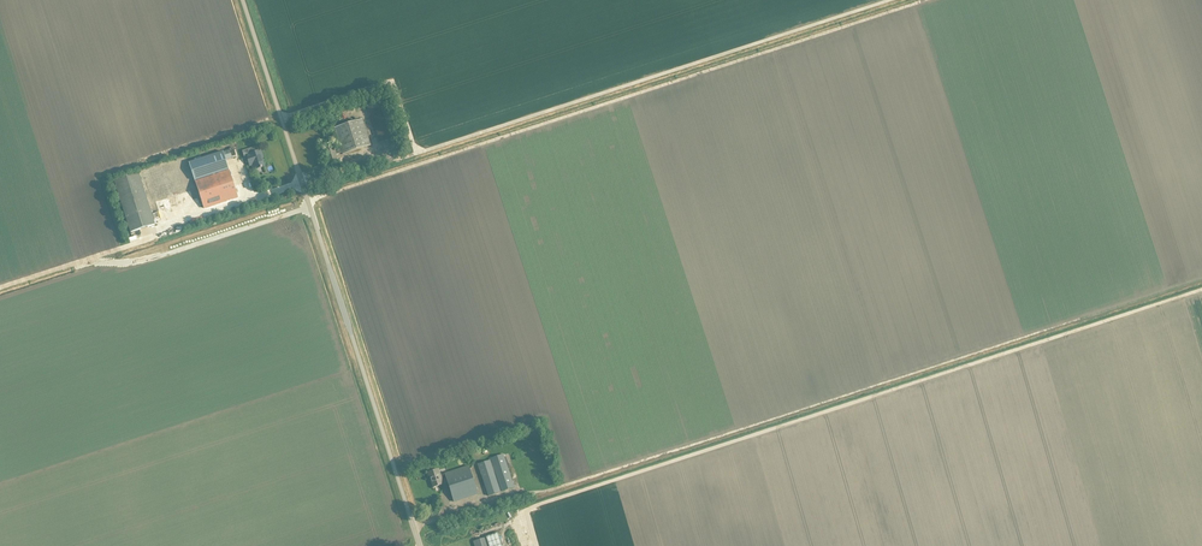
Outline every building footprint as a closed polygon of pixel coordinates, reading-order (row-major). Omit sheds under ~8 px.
[(340,147),(335,149),(336,154),(342,152),(343,154),(371,145),(362,119),(334,128),(340,147)] [(336,154),(335,149),(334,146),(323,149),(326,159),(327,158),(330,166),(339,163),(336,154)] [(195,180),(229,169),(225,160),(232,157),(230,150),(223,152),(223,151),(189,162),(195,180)] [(254,169),(264,166),(261,156),(262,155),(261,150),(249,154),(250,157),(248,158),(250,165),(252,165),(254,169)] [(196,186),(186,158),(139,173),(149,202),(196,186)] [(229,169),(195,180),(204,208),(238,197),(229,169)] [(131,233),(155,225),(138,173),(114,181),(131,233)] [(489,458),(490,459),(500,492),(514,487),(503,453),(489,458)] [(478,463),(488,496),(500,492),(490,459),(478,463)] [(445,473),(445,474),(441,475),(442,479),(446,477),(454,501),(478,494),(468,466),(445,473)] [(427,472),(429,478),(430,477),(433,487),(443,484),(442,479),(441,475),(438,469),(427,472)] [(486,537),(489,545),(501,545),(497,533),(486,537)] [(486,537),(474,541),(475,545),(489,545),(488,545),(486,537)]
